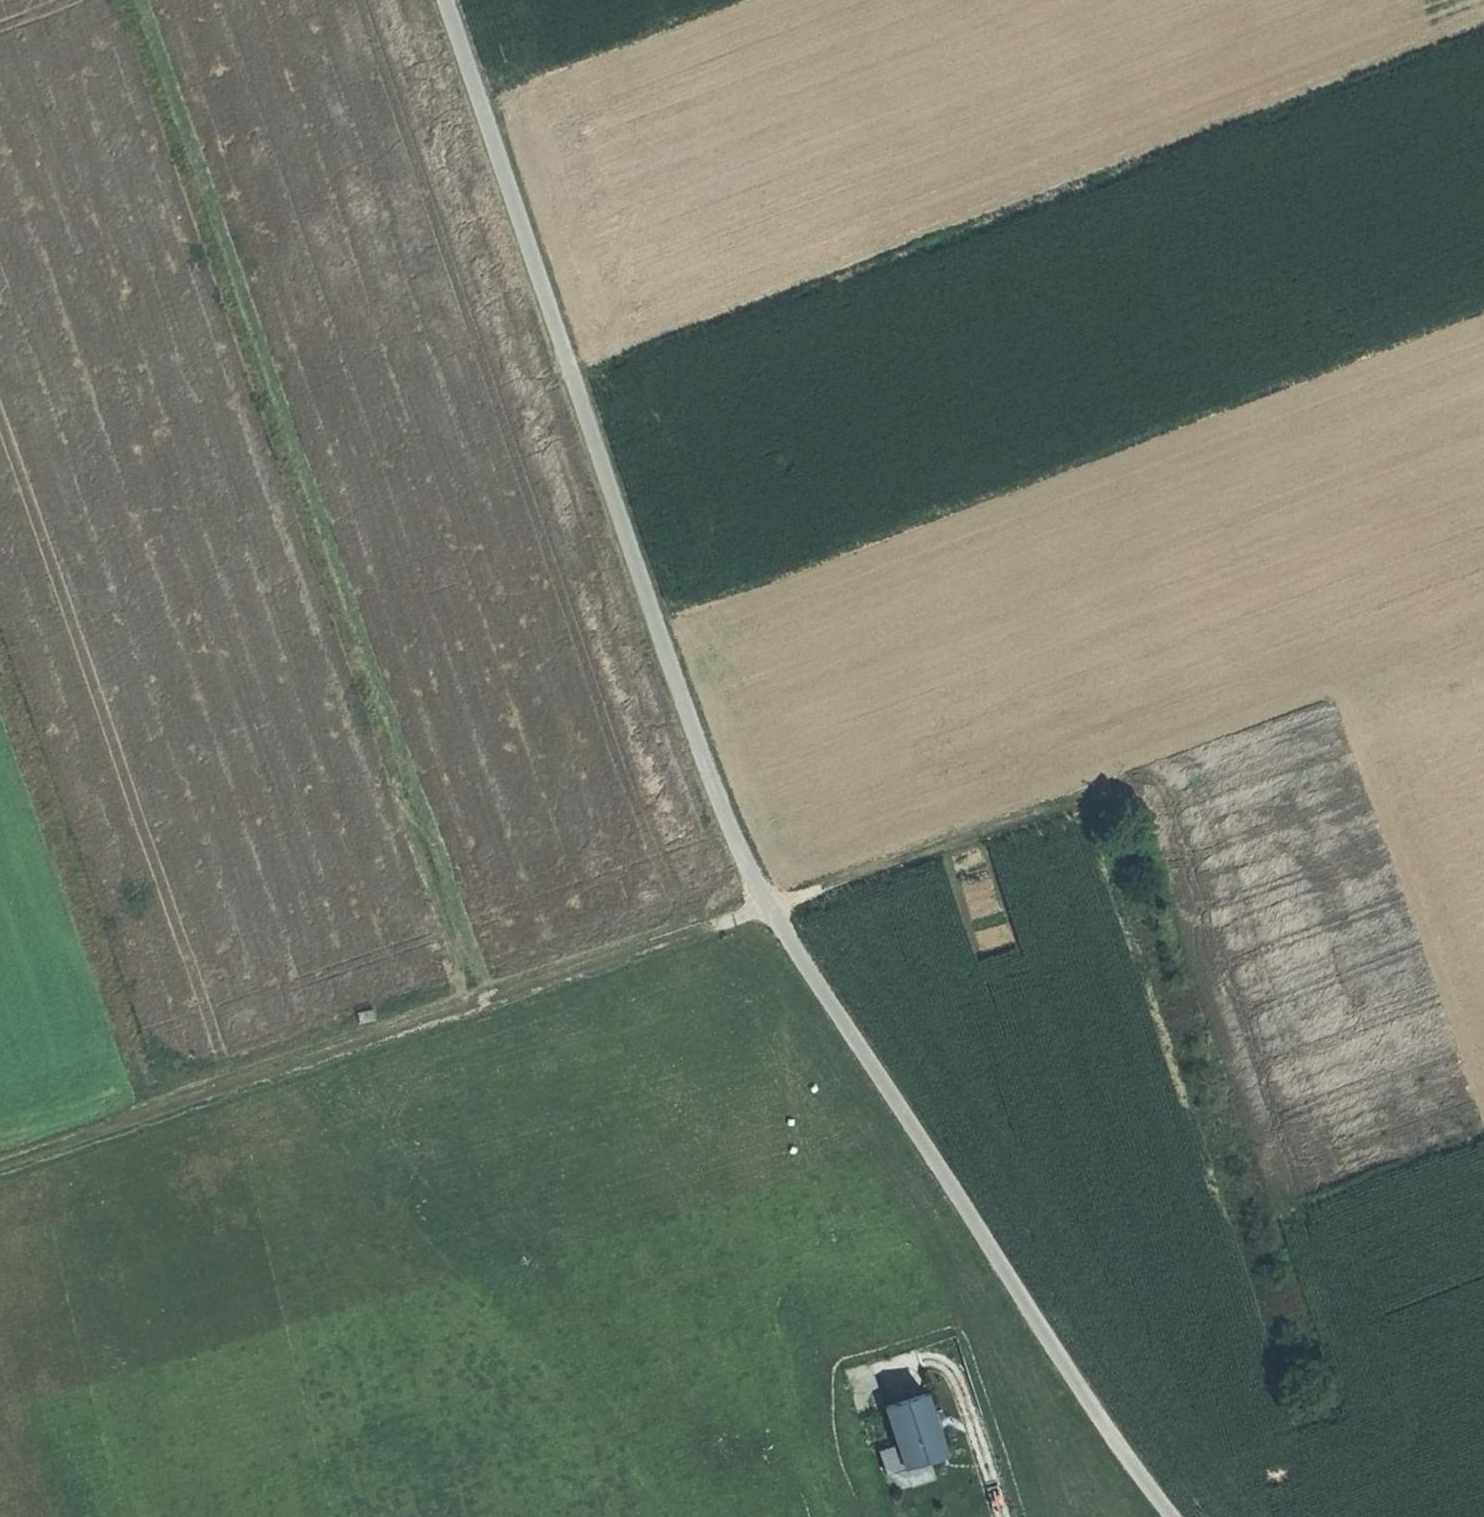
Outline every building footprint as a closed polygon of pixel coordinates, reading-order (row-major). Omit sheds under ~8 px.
[(931,1392),(887,1408),(907,1462),(951,1446),(931,1392)]
